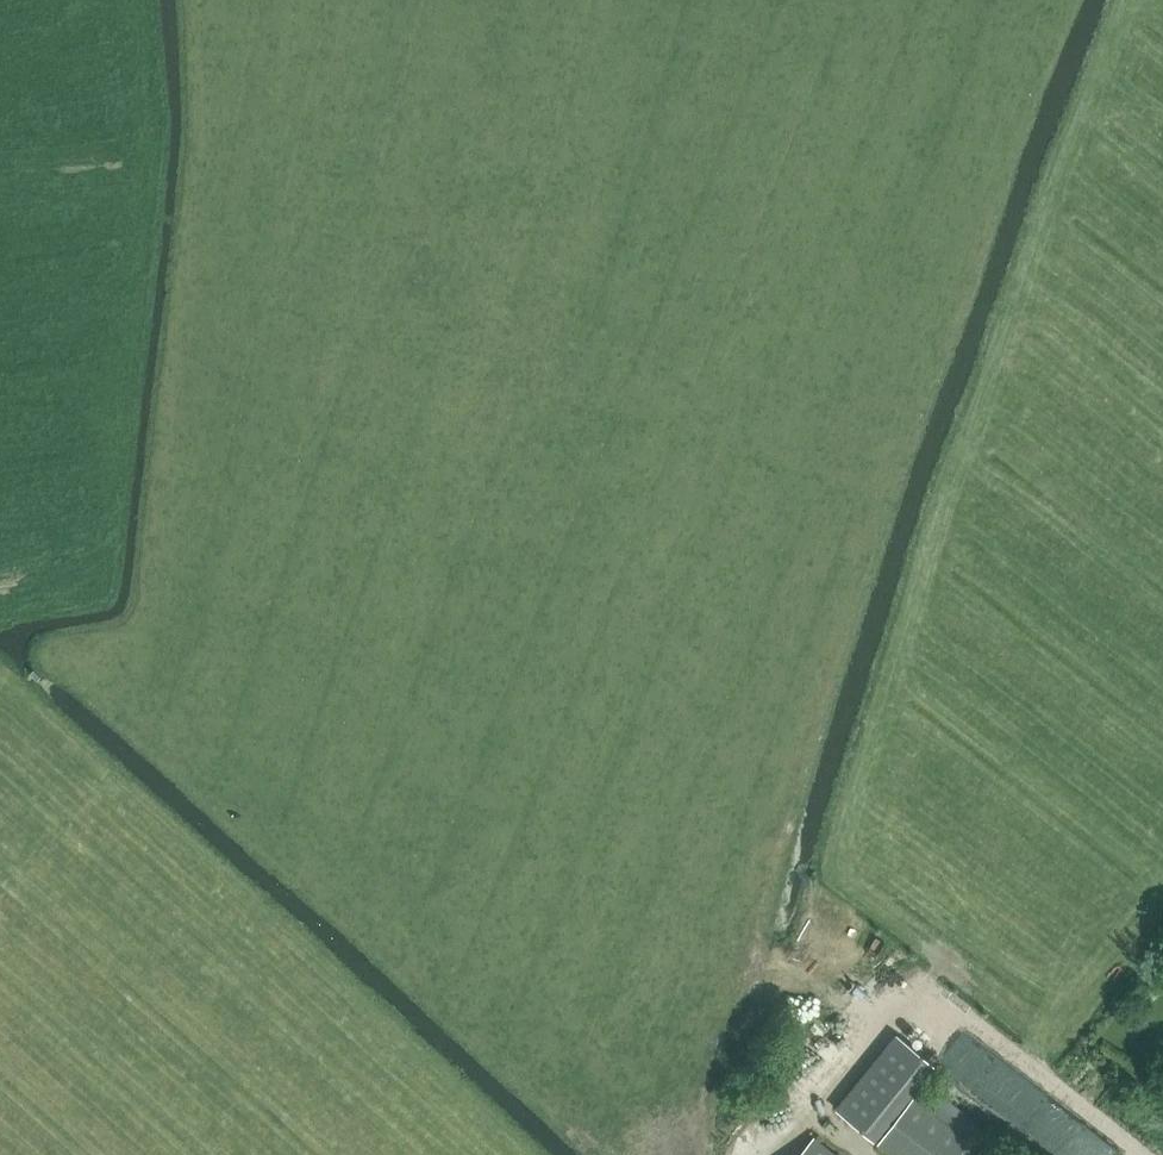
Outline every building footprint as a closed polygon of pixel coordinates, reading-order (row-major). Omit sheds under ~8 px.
[(897,1034),(835,1110),(873,1140),(935,1065),(897,1034)] [(893,1154),(976,1154),(982,1148),(913,1096),(878,1144),(893,1154)] [(813,1138),(799,1154),(834,1154),(813,1138)]
